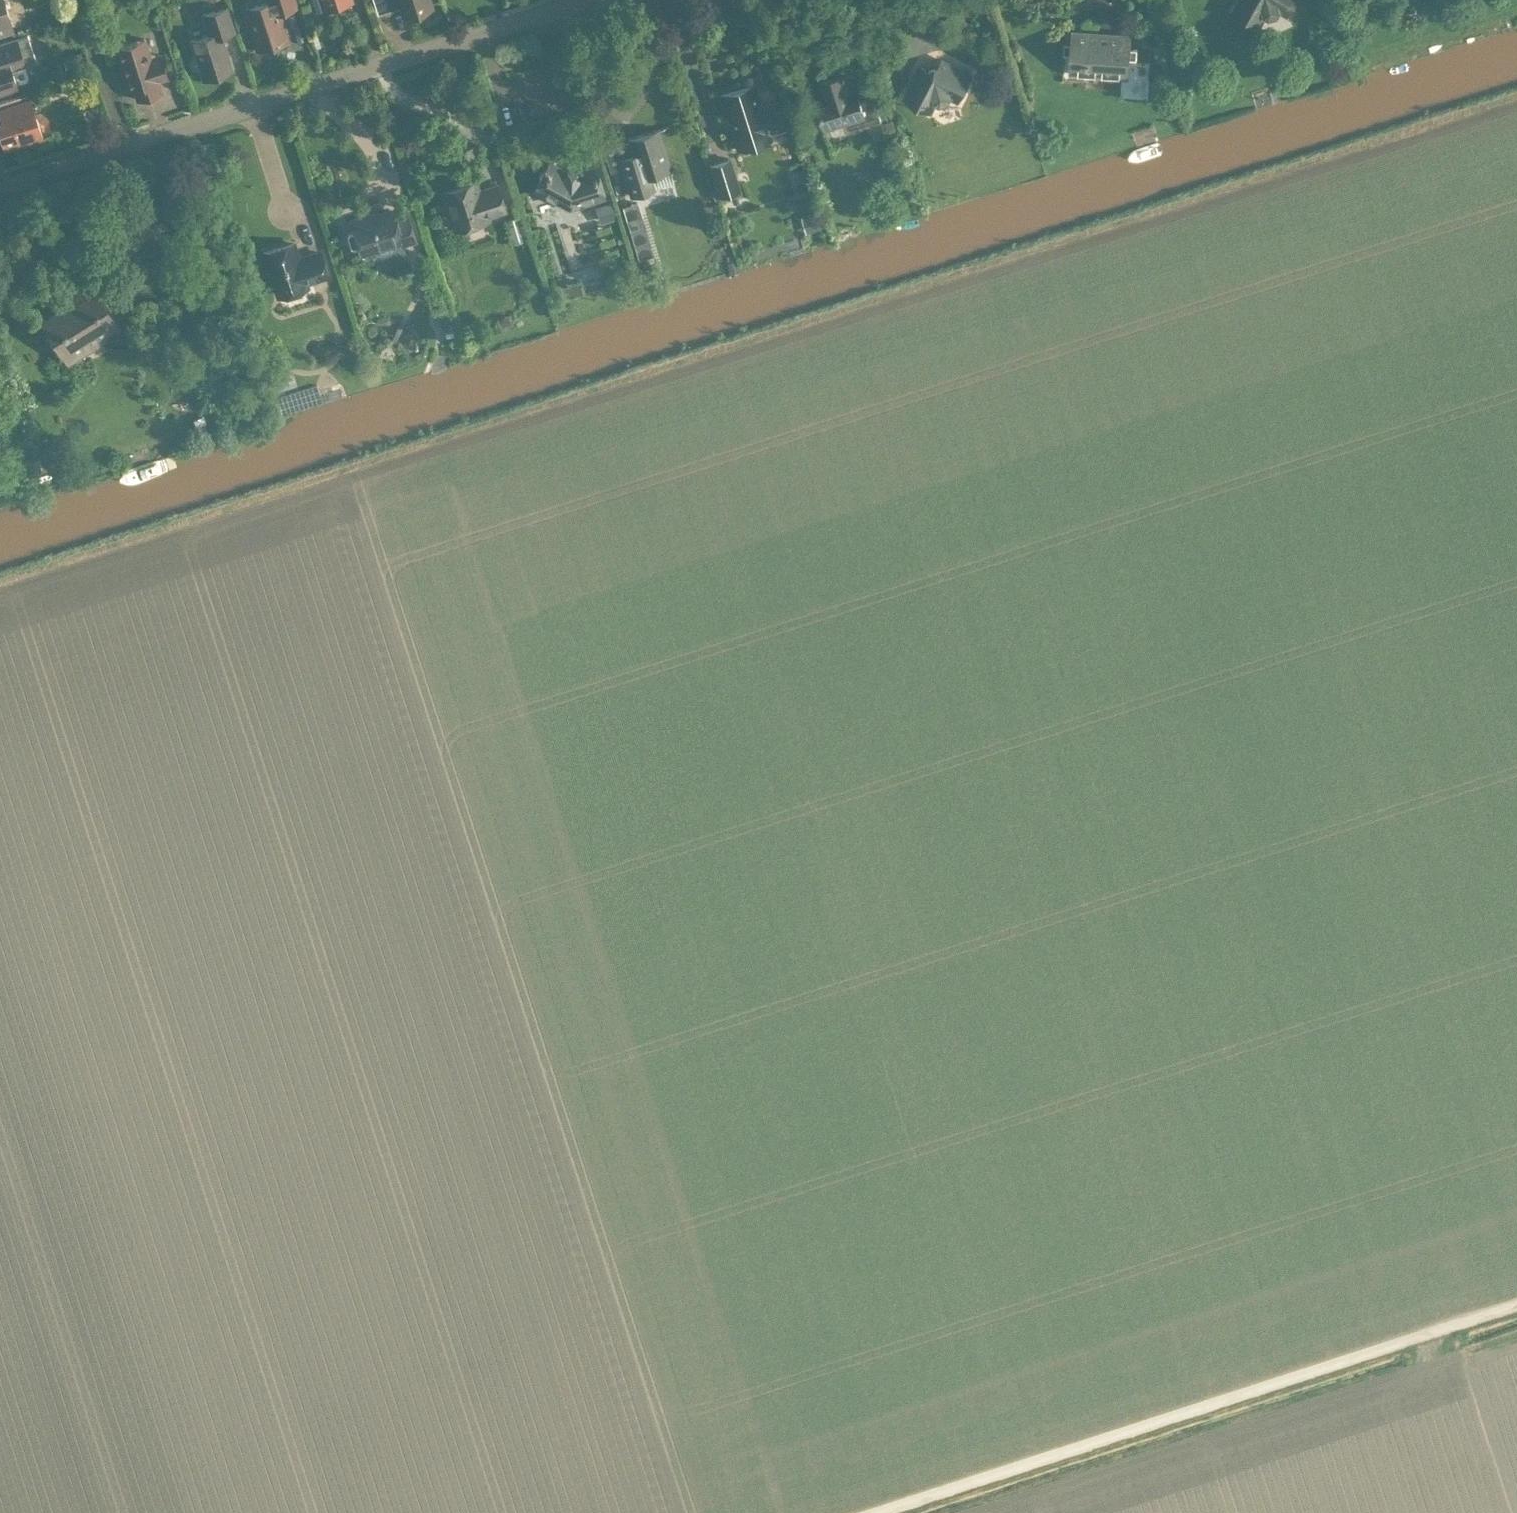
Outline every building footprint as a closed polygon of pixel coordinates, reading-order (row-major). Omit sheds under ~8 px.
[(8,17),(3,0),(0,0),(0,36),(13,32),(8,17)] [(295,3),(294,0),(264,0),(243,7),(256,47),(287,37),(278,8),(295,3)] [(314,10),(322,8),(347,0),(311,0),(314,10)] [(433,4),(431,0),(373,0),(376,8),(396,1),(400,14),(433,4)] [(1232,10),(1261,26),(1265,19),(1267,20),(1277,17),(1279,12),(1285,16),(1294,0),(1237,0),(1232,10)] [(220,33),(233,29),(225,5),(201,12),(207,30),(205,33),(189,38),(195,55),(192,56),(190,58),(189,60),(190,63),(191,66),(193,67),(196,67),(198,67),(202,77),(231,67),(220,33)] [(1126,74),(1128,34),(1073,30),(1070,71),(1126,74)] [(23,62),(35,58),(27,33),(0,42),(0,90),(15,86),(9,66),(23,62)] [(157,78),(166,75),(161,60),(151,63),(143,37),(115,46),(128,87),(133,86),(136,97),(160,90),(157,78)] [(920,61),(901,97),(931,113),(938,99),(939,99),(947,97),(947,96),(958,102),(974,72),(940,54),(936,61),(935,60),(928,63),(927,65),(920,61)] [(846,125),(850,127),(864,123),(881,118),(874,96),(860,100),(856,86),(851,88),(845,71),(810,82),(824,126),(845,120),(846,125)] [(759,107),(756,97),(752,84),(722,94),(731,125),(725,127),(730,145),(737,143),(737,144),(751,140),(754,142),(763,139),(765,136),(768,135),(766,130),(781,125),(773,102),(759,107)] [(41,135),(29,98),(0,107),(0,117),(1,120),(0,120),(0,138),(3,147),(41,135)] [(631,153),(618,157),(629,193),(654,185),(654,184),(673,178),(657,128),(626,137),(631,153)] [(739,187),(729,156),(706,164),(716,194),(739,187)] [(574,169),(574,168),(566,167),(565,168),(548,159),(542,170),(541,171),(540,171),(538,175),(538,177),(532,189),(566,207),(603,195),(599,183),(600,182),(599,177),(597,176),(593,164),(574,169)] [(474,179),(443,189),(446,200),(443,203),(446,212),(450,214),(455,227),(486,217),(485,214),(505,207),(497,183),(477,189),(474,179)] [(790,206),(794,219),(810,214),(806,201),(790,206)] [(417,240),(409,215),(397,218),(394,206),(373,212),(372,209),(347,217),(351,230),(347,231),(346,233),(350,244),(352,246),(356,245),(359,256),(399,243),(400,246),(417,240)] [(329,275),(320,247),(299,253),(294,238),(260,248),(275,296),(309,285),(308,281),(329,275)] [(100,336),(119,323),(89,274),(46,301),(51,310),(39,317),(67,362),(103,340),(100,336)]
